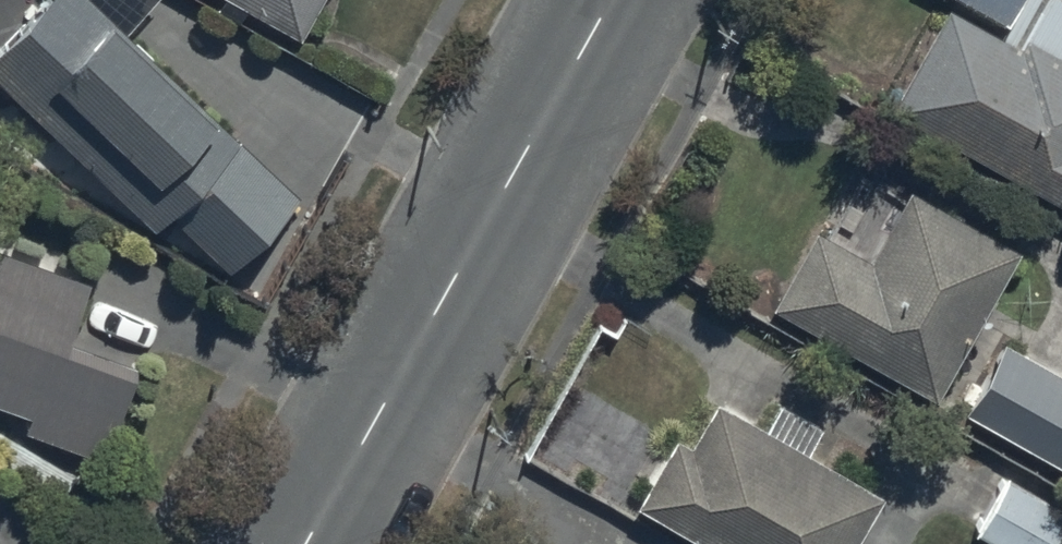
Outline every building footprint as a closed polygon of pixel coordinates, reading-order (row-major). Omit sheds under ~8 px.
[(127,45),(164,5),(156,0),(59,0),(0,63),(0,94),(156,241),(170,226),(234,287),(305,212),(127,45)] [(296,46),(324,0),(220,0),(296,46)] [(1002,11),(997,21),(957,0),(938,0),(888,93),(1061,187),(1061,0),(982,0),(1002,11)] [(1016,259),(907,202),(864,178),(827,247),(812,239),(769,319),(937,408),(1016,259)] [(26,425),(22,437),(107,467),(140,377),(68,351),(90,287),(0,255),(0,416),(26,425)] [(1004,357),(967,426),(1061,476),(1061,387),(1004,357)] [(651,489),(636,514),(685,543),(862,543),(884,511),(805,459),(819,438),(781,412),(762,440),(719,412),(690,457),(675,449),(669,459),(653,450),(635,479),(651,489)] [(0,438),(0,466),(67,504),(79,482),(0,438)] [(1006,483),(974,538),(985,543),(1061,543),(1061,516),(1006,483)]
